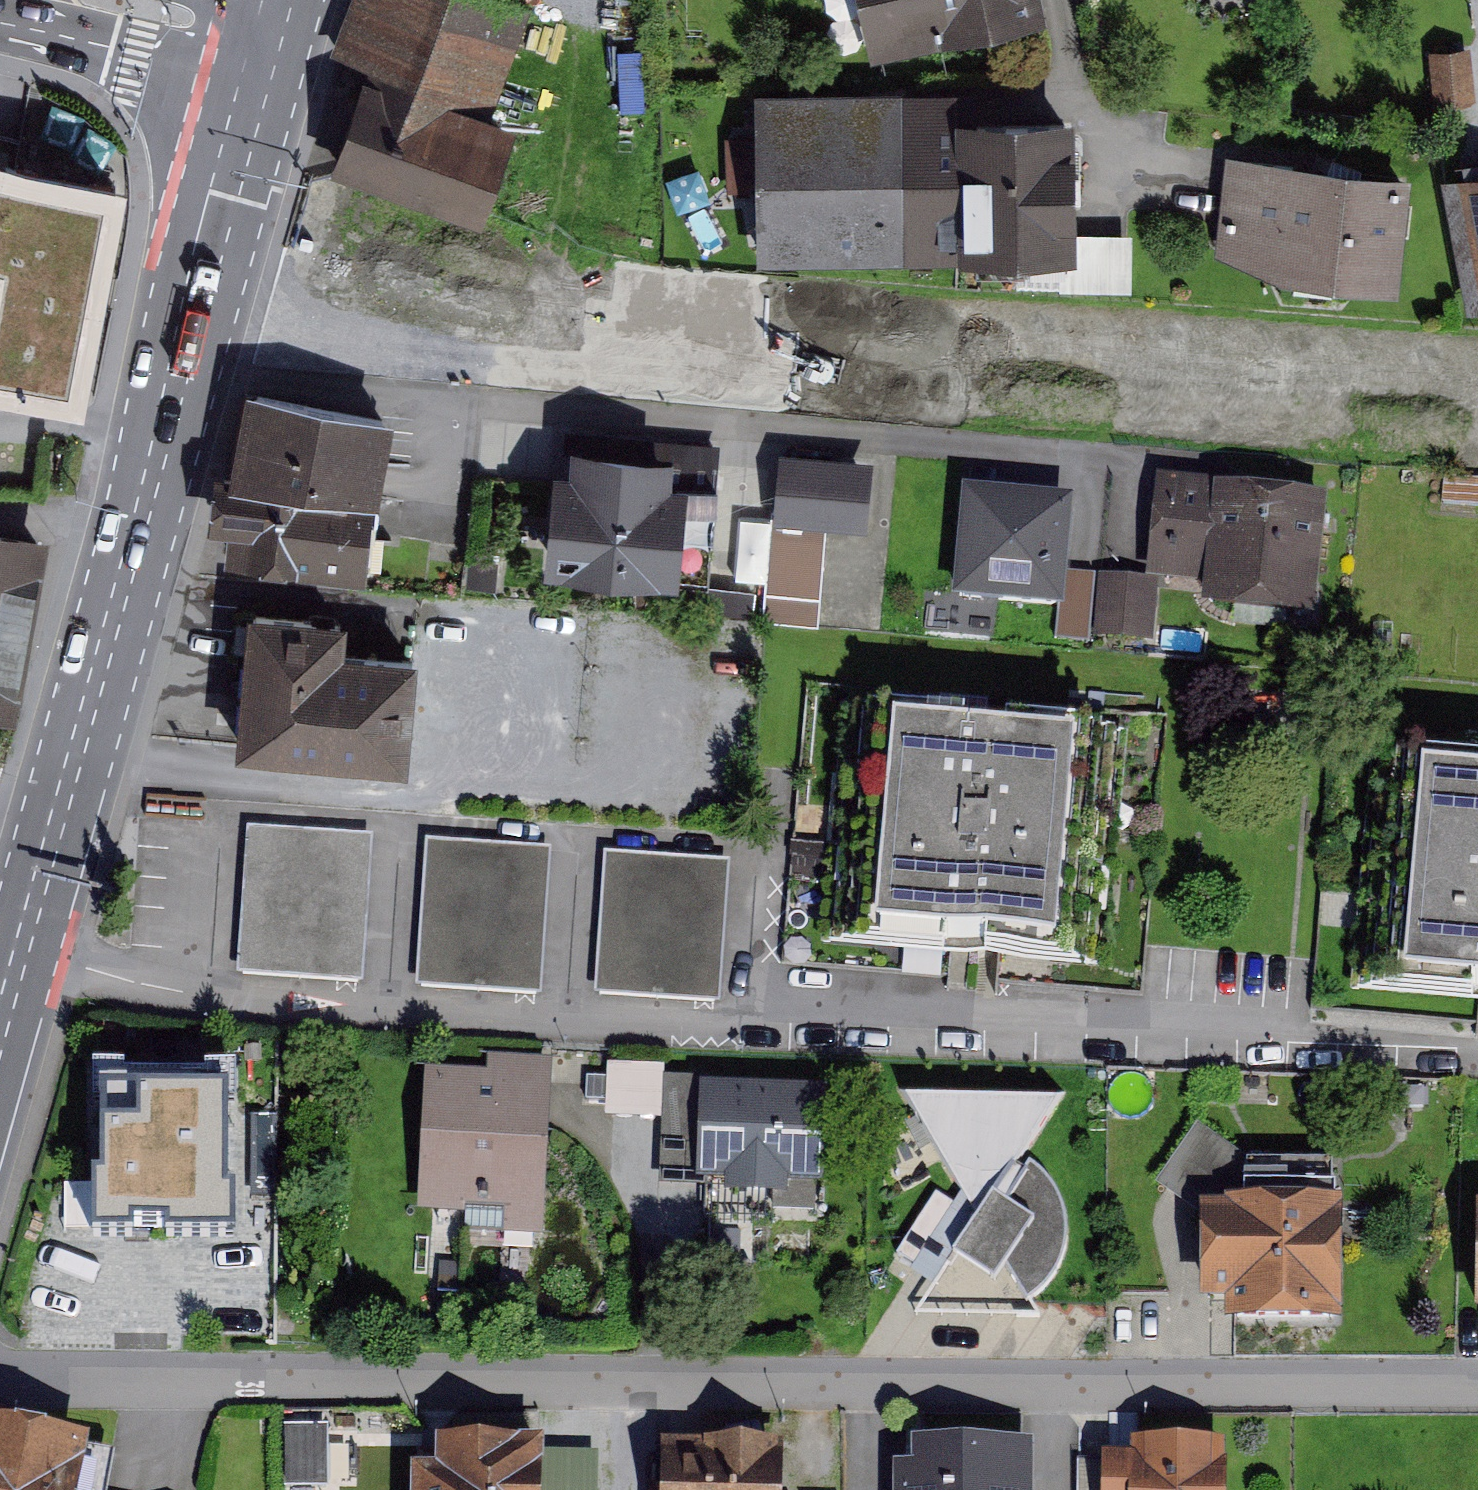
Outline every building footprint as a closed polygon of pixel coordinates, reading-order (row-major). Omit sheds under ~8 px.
[(505,0),(356,0),(335,61),(363,71),(328,170),(481,223),(516,123),(494,116),(531,9),(505,0)] [(884,44),(1050,11),(1047,0),(875,0),(884,44)] [(1440,52),(1446,105),(1477,101),(1477,74),(1475,49),(1440,52)] [(978,94),(772,97),(774,252),(1067,248),(1067,236),(1066,127),(979,128),(978,94)] [(4,274),(0,295),(0,378),(104,398),(145,180),(0,154),(0,274),(4,274)] [(1238,163),(1228,246),(1285,275),(1395,288),(1408,184),(1238,163)] [(1462,183),(1477,273),(1477,180),(1462,183)] [(1136,288),(1135,235),(1067,236),(1067,248),(1068,289),(1136,288)] [(394,420),(251,393),(237,477),(222,476),(219,520),(237,522),(234,556),(368,567),(394,420)] [(576,477),(562,476),(554,567),(711,581),(721,482),(661,476),(662,459),(579,451),(576,477)] [(878,468),(785,463),(782,512),(875,518),(878,468)] [(1319,625),(1332,504),(1171,486),(1160,582),(1208,587),(1205,612),(1319,625)] [(1077,502),(979,495),(972,594),(1070,602),(1077,502)] [(764,615),(822,620),(830,523),(743,516),(738,575),(768,577),(764,615)] [(0,540),(0,720),(6,722),(40,548),(0,540)] [(1155,635),(1160,582),(1111,577),(1106,629),(1155,635)] [(346,619),(250,611),(238,742),(410,757),(419,658),(343,651),(346,619)] [(1067,737),(879,721),(860,941),(1048,957),(1067,737)] [(1414,767),(1397,975),(1477,982),(1477,773),(1414,767)] [(377,835),(253,827),(244,971),(367,979),(377,835)] [(554,846),(431,839),(423,983),(546,990),(554,846)] [(736,860),(610,851),(601,991),(726,999),(736,860)] [(609,1060),(608,1112),(664,1112),(665,1061),(609,1060)] [(122,1233),(122,1223),(166,1223),(166,1233),(226,1234),(226,1192),(216,1192),(217,1102),(228,1102),(228,1065),(196,1065),(196,1078),(126,1077),(126,1064),(87,1064),(87,1100),(100,1100),(99,1180),(92,1179),(91,1233),(122,1233)] [(540,1238),(549,1069),(489,1066),(488,1081),(427,1078),(420,1209),(483,1212),(482,1235),(540,1238)] [(711,1076),(673,1075),(669,1181),(707,1182),(707,1172),(704,1172),(707,1082),(710,1082),(711,1076)] [(710,1082),(707,1082),(704,1172),(707,1172),(737,1173),(736,1184),(792,1186),(792,1175),(830,1177),(833,1087),(710,1082)] [(1070,1095),(910,1097),(980,1213),(919,1313),(1043,1314),(1031,1296),(1056,1281),(1071,1260),(1077,1231),(1070,1202),(1055,1179),(1028,1156),(1070,1095)] [(1345,1161),(1255,1160),(1205,1125),(1167,1179),(1216,1212),(1267,1213),(1344,1214),(1345,1161)] [(1343,1319),(1344,1214),(1267,1213),(1216,1212),(1215,1293),(1225,1294),(1225,1317),(1343,1319)] [(333,1424),(292,1425),(293,1485),(335,1483),(333,1424)] [(0,1428),(0,1489),(110,1489),(118,1451),(0,1428)] [(1028,1443),(916,1443),(916,1468),(900,1468),(900,1489),(1028,1489),(1028,1443)] [(787,1446),(678,1444),(677,1489),(787,1489),(787,1446)] [(1231,1444),(1148,1445),(1148,1449),(1121,1450),(1121,1459),(1089,1459),(1089,1489),(1231,1489),(1231,1444)] [(543,1448),(437,1446),(437,1473),(412,1472),(411,1489),(543,1489),(543,1448)] [(543,1448),(543,1489),(604,1489),(605,1449),(543,1448)]
